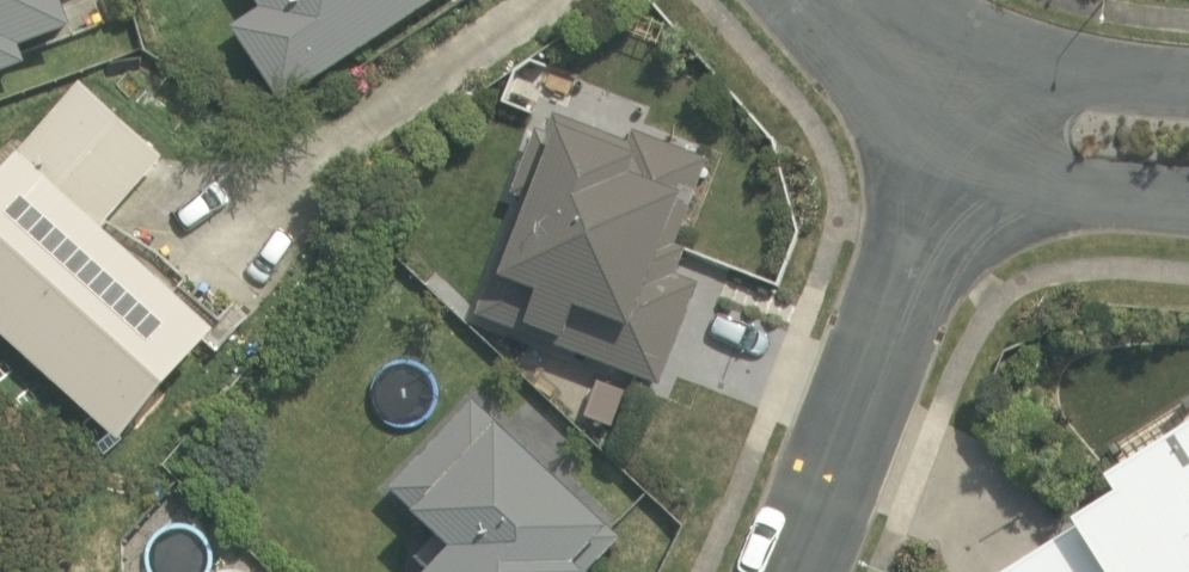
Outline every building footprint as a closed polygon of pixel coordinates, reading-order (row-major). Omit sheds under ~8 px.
[(29,64),(23,47),(74,29),(64,0),(0,0),(0,74),(29,64)] [(278,101),(430,0),(254,0),(257,6),(228,24),(278,101)] [(166,159),(83,85),(0,177),(0,331),(121,440),(218,331),(103,229),(166,159)] [(518,198),(477,316),(661,382),(697,281),(674,271),(684,247),(675,243),(708,157),(634,126),(628,140),(541,109),(510,195),(518,198)] [(472,394),(389,489),(445,543),(422,571),(584,571),(624,528),(472,394)] [(1187,429),(1170,399),(1133,425),(1151,453),(1109,483),(1112,489),(1076,511),(1082,520),(1001,571),(1188,571),(1188,428),(1187,429)]
